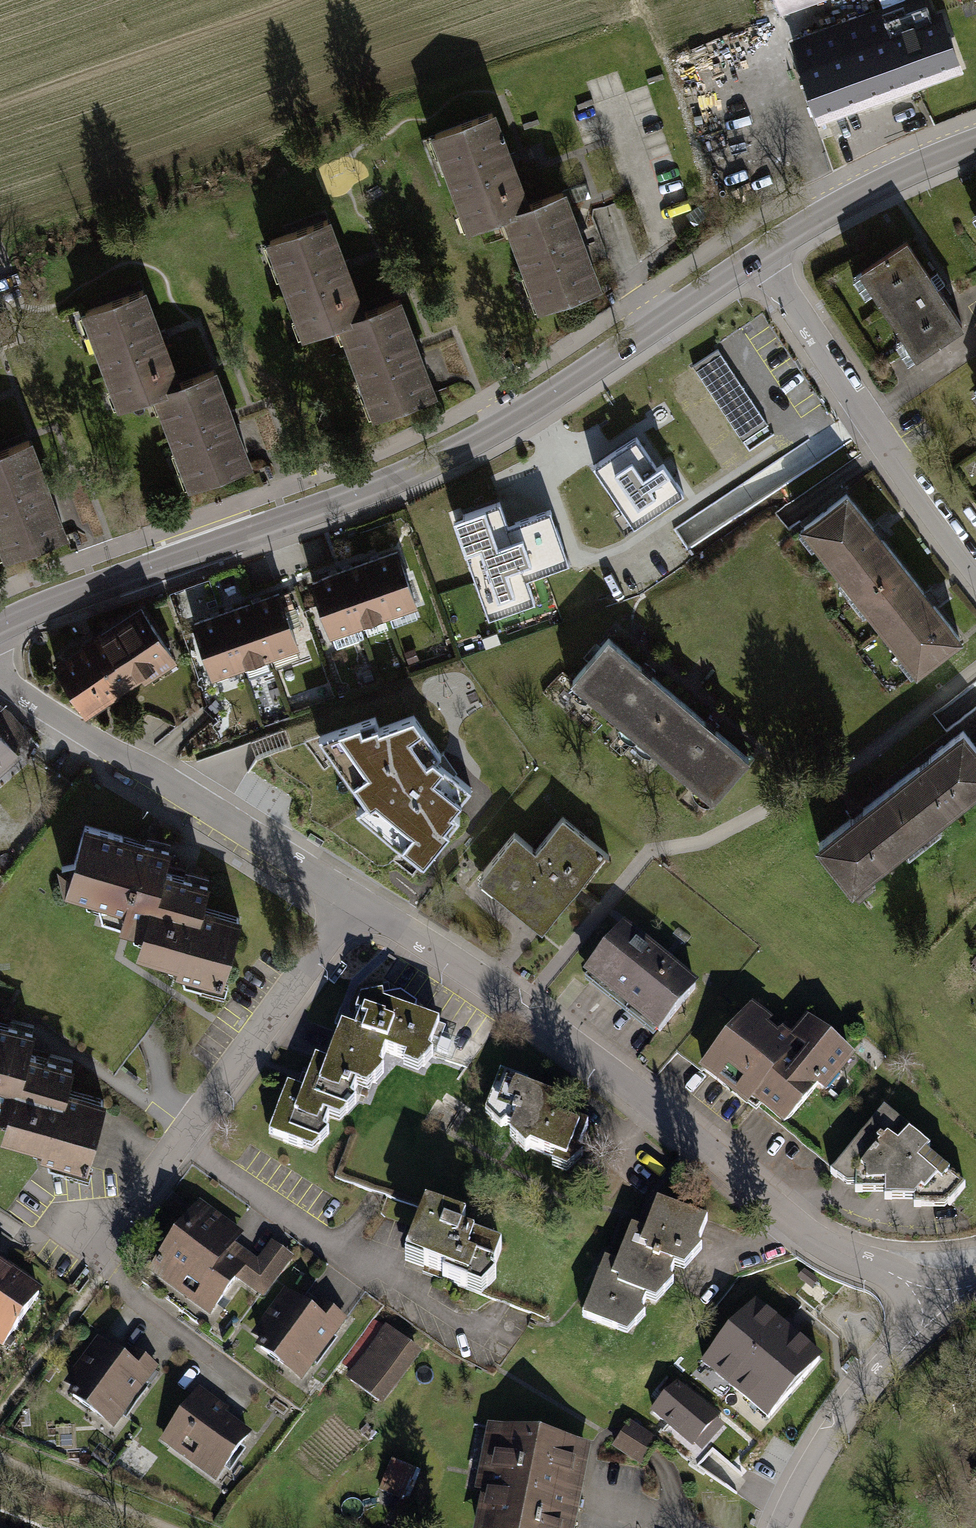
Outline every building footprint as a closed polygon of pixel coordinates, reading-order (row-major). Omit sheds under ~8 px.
[(778,14),(817,0),(773,0),(778,14)] [(788,41),(818,121),(910,88),(960,69),(939,8),(932,11),(928,0),(900,0),(788,41)] [(496,109),(432,133),(468,230),(503,217),(538,311),(605,287),(586,238),(568,190),(531,204),(514,158),(496,109)] [(333,217),(266,242),(302,339),(338,325),(373,416),(440,392),(422,345),(405,299),(368,313),(350,264),(333,217)] [(906,239),(856,273),(914,360),(964,326),(935,281),(906,239)] [(148,287),(81,311),(117,409),(152,396),(186,489),(255,464),(236,413),(219,365),(182,379),(167,336),(148,287)] [(720,348),(694,366),(750,449),(776,431),(720,348)] [(68,534),(51,487),(34,438),(0,450),(0,558),(68,534)] [(637,439),(596,466),(624,508),(613,515),(626,534),(685,495),(665,463),(661,465),(657,468),(637,439)] [(852,490),(803,528),(919,678),(968,640),(935,598),(878,524),(852,490)] [(501,502),(456,518),(490,616),(536,600),(529,578),(569,564),(551,512),(509,527),(501,502)] [(334,571),(310,579),(330,636),(418,606),(398,549),(375,557),(347,566),(334,571)] [(190,621),(212,680),(301,648),(279,589),(257,597),(229,607),(216,612),(190,621)] [(54,665),(86,716),(142,680),(144,683),(177,662),(141,606),(98,633),(97,631),(91,636),(80,643),(83,646),(54,665)] [(610,639),(573,682),(715,802),(751,759),(710,724),(646,670),(610,639)] [(22,755),(16,750),(32,735),(11,710),(0,702),(0,775),(22,755)] [(374,718),(320,739),(368,806),(356,812),(424,865),(461,819),(453,813),(469,790),(438,763),(434,760),(440,756),(414,719),(379,730),(374,718)] [(818,843),(856,894),(975,804),(975,742),(968,731),(925,763),(859,813),(818,843)] [(515,836),(478,882),(542,933),(576,891),(606,854),(563,820),(536,853),(515,836)] [(150,843),(83,824),(72,863),(57,866),(63,892),(85,900),(87,908),(101,912),(102,918),(120,924),(118,929),(133,933),(134,939),(140,941),(135,954),(167,965),(170,971),(176,973),(175,975),(183,977),(185,982),(220,992),(241,916),(203,905),(210,881),(190,875),(166,869),(172,849),(150,843)] [(626,927),(584,980),(620,1009),(660,1041),(702,988),(626,927)] [(304,1092),(287,1086),(270,1137),(311,1153),(328,1135),(324,1133),(329,1119),(339,1124),(356,1105),(352,1101),(357,1091),(367,1095),(383,1076),(380,1072),(387,1054),(407,1061),(404,1070),(419,1075),(432,1058),(446,1026),(412,1016),(417,1004),(401,993),(362,1001),(351,1032),(341,1028),(328,1066),(317,1061),(307,1085),(304,1092)] [(793,1041),(754,1009),(700,1073),(744,1110),(749,1113),(754,1107),(785,1132),(818,1091),(826,1097),(856,1061),(809,1022),(793,1041)] [(12,1117),(7,1134),(33,1142),(37,1152),(52,1156),(54,1162),(89,1171),(109,1098),(74,1088),(80,1067),(61,1062),(34,1054),(40,1032),(22,1027),(0,1021),(0,1114),(12,1117)] [(438,1059),(472,1071),(480,1049),(446,1037),(438,1059)] [(517,1129),(513,1141),(528,1157),(533,1152),(556,1161),(554,1167),(570,1172),(585,1156),(582,1149),(590,1128),(569,1119),(572,1110),(545,1099),(527,1092),(530,1082),(502,1072),(488,1111),(503,1130),(508,1125),(517,1129)] [(885,1111),(832,1176),(849,1188),(858,1188),(858,1195),(870,1194),(888,1194),(888,1204),(917,1203),(917,1211),(950,1210),(967,1189),(927,1156),(929,1152),(908,1136),(911,1132),(885,1111)] [(201,1203),(150,1273),(212,1317),(238,1282),(263,1300),(294,1257),(272,1241),(258,1260),(238,1245),(245,1235),(201,1203)] [(600,1275),(584,1320),(628,1338),(647,1317),(643,1312),(647,1303),(657,1307),(674,1286),(671,1281),(675,1270),(686,1274),(703,1255),(700,1250),(709,1225),(657,1205),(647,1233),(637,1230),(632,1228),(618,1266),(606,1261),(600,1275)] [(425,1209),(406,1264),(436,1275),(444,1278),(443,1281),(482,1296),(497,1278),(492,1273),(503,1249),(463,1235),(467,1224),(425,1209)] [(46,1296),(0,1264),(0,1351),(4,1354),(46,1296)] [(804,1270),(798,1278),(812,1289),(818,1282),(804,1270)] [(252,1334),(262,1342),(255,1351),(299,1385),(348,1322),(318,1298),(308,1310),(303,1306),(284,1292),(252,1334)] [(758,1303),(702,1368),(769,1426),(825,1361),(788,1330),(758,1303)] [(385,1331),(347,1382),(382,1408),(420,1357),(385,1331)] [(97,1337),(65,1381),(75,1389),(69,1397),(116,1430),(160,1370),(133,1351),(127,1359),(118,1352),(97,1337)] [(679,1384),(651,1416),(693,1452),(696,1448),(703,1454),(725,1428),(719,1423),(721,1420),(685,1389),(679,1384)] [(200,1388),(159,1443),(216,1484),(252,1436),(228,1418),(225,1416),(230,1409),(200,1388)] [(631,1423),(612,1450),(643,1471),(662,1445),(631,1423)] [(488,1430),(475,1494),(483,1495),(476,1527),(576,1527),(582,1500),(591,1451),(488,1430)] [(384,1491),(415,1500),(424,1472),(393,1462),(384,1491)] [(404,1526),(415,1506),(387,1492),(377,1512),(404,1526)]
